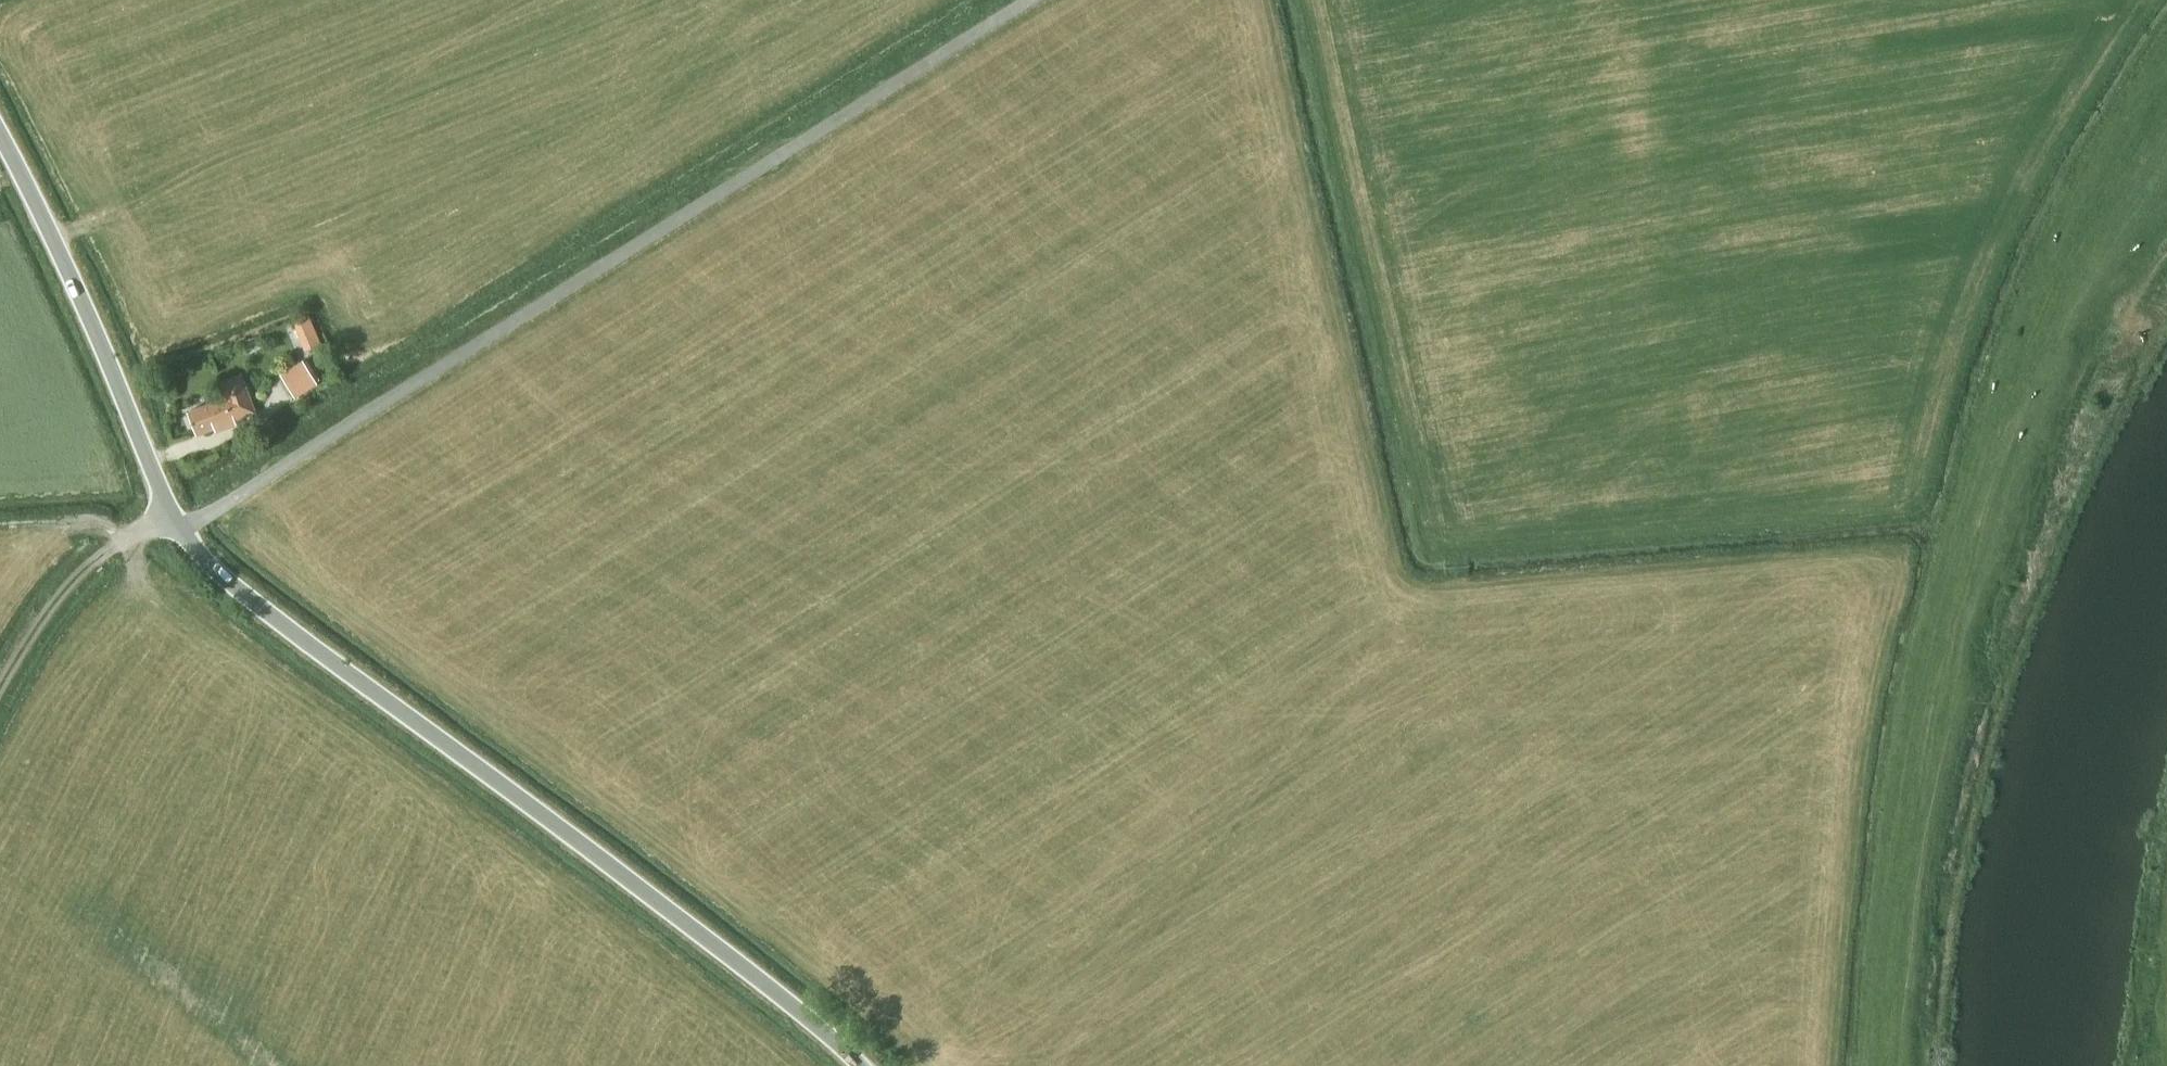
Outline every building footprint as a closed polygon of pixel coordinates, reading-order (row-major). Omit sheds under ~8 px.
[(309,313),(296,319),(306,341),(318,335),(309,313)] [(318,384),(304,360),(280,376),(294,399),(318,384)] [(255,412),(241,375),(219,383),(225,399),(187,413),(195,435),(215,428),(216,432),(236,424),(235,420),(255,412)]
